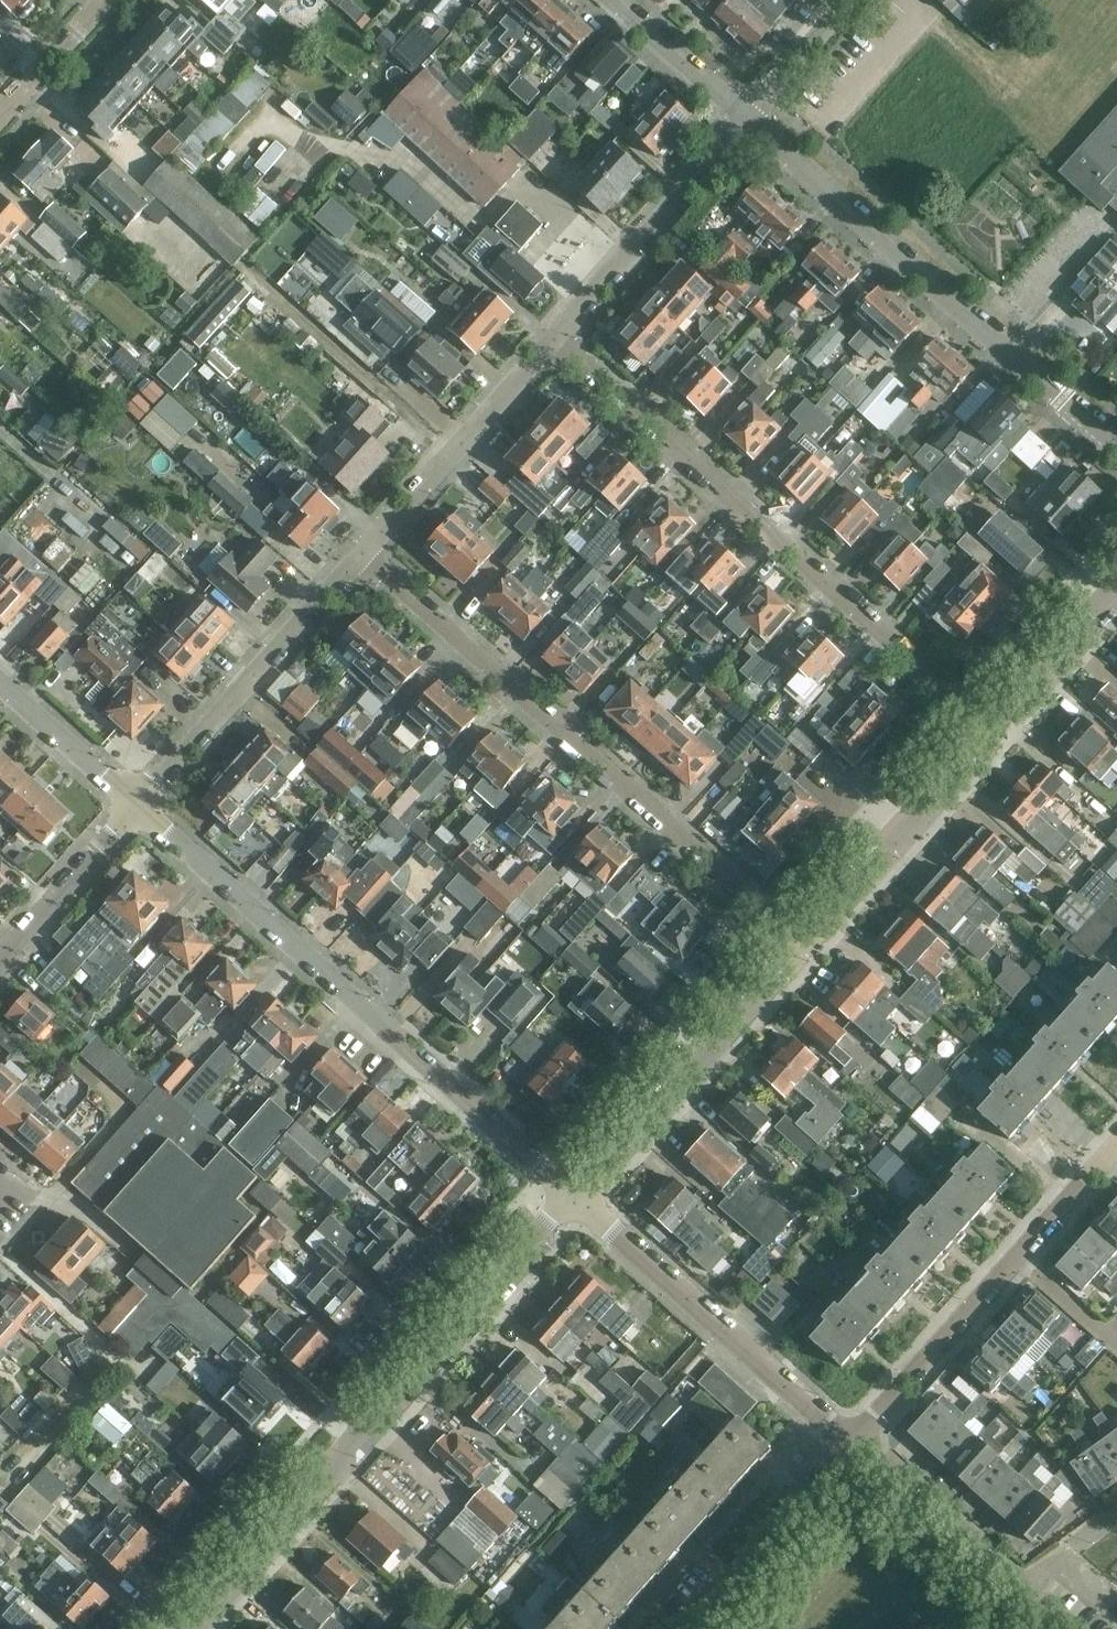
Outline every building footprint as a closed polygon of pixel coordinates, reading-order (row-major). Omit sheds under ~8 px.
[(24,12),(26,14),(35,4),(33,2),(35,0),(0,0),(19,17),(24,12)] [(248,30),(226,9),(234,0),(202,0),(219,16),(213,24),(235,44),(248,30)] [(472,0),(456,0),(443,14),(455,25),(475,3),(472,0)] [(481,8),(490,16),(503,2),(512,11),(522,0),(488,0),(481,8)] [(556,0),(555,0),(493,69),(499,75),(508,64),(509,65),(528,43),(529,44),(538,34),(549,44),(574,16),(556,0)] [(512,11),(523,20),(513,31),(511,28),(493,49),(503,58),(493,69),(555,0),(522,0),(512,11)] [(703,10),(712,0),(692,0),(703,10)] [(735,39),(741,33),(738,31),(766,0),(732,0),(714,20),(735,39)] [(735,39),(749,52),(796,0),(766,0),(738,31),(741,33),(735,39)] [(967,27),(976,17),(966,8),(973,0),(937,0),(967,27)] [(170,7),(154,24),(186,53),(203,35),(205,32),(183,12),(179,16),(170,7)] [(593,33),(574,16),(549,44),(558,51),(547,63),(558,73),(593,33)] [(391,50),(415,71),(441,41),(417,20),(391,50)] [(186,53),(154,24),(139,41),(171,70),(186,53)] [(205,32),(203,35),(225,56),(235,44),(213,24),(205,32)] [(171,70),(139,41),(124,57),(156,86),(171,70)] [(604,85),(627,60),(607,42),(577,76),(586,84),(594,76),(604,85)] [(156,86),(124,57),(109,74),(141,103),(156,86)] [(438,60),(428,72),(426,71),(378,123),(379,123),(360,145),(390,172),(409,151),(421,162),(410,174),(431,192),(442,181),(479,215),(527,163),(444,87),(455,75),(438,60)] [(758,73),(764,66),(758,61),(752,67),(758,73)] [(645,74),(634,65),(616,85),(627,95),(645,74)] [(253,68),(180,149),(201,167),(272,86),(253,68)] [(141,103),(109,74),(94,90),(126,119),(141,103)] [(534,98),(519,85),(513,92),(528,105),(534,98)] [(592,89),(578,103),(619,139),(628,129),(599,104),(608,94),(600,86),(595,92),(592,89)] [(571,118),(580,107),(557,87),(548,99),(571,118)] [(652,96),(653,97),(643,108),(675,137),(693,118),(660,88),(652,96)] [(126,119),(94,90),(78,107),(88,116),(84,120),(106,140),(126,119)] [(203,116),(192,106),(185,113),(196,123),(203,116)] [(508,141),(529,161),(560,128),(539,108),(508,141)] [(675,137),(643,108),(642,109),(643,110),(635,118),(638,121),(631,129),(634,132),(633,133),(659,156),(675,137)] [(1078,151),(1106,176),(1092,190),(1116,212),(1116,108),(1078,151)] [(196,123),(185,113),(178,121),(189,131),(196,123)] [(53,131),(33,152),(55,172),(75,151),(53,131)] [(257,164),(267,173),(288,146),(278,138),(257,164)] [(160,142),(153,149),(167,162),(171,159),(173,155),(171,153),(171,152),(160,142)] [(613,144),(594,165),(624,193),(643,172),(613,144)] [(167,162),(153,149),(146,157),(157,167),(164,160),(167,162)] [(55,172),(33,152),(13,174),(35,194),(55,172)] [(144,182),(147,185),(154,177),(151,174),(153,172),(137,157),(127,168),(143,183),(144,182)] [(154,177),(147,185),(144,189),(156,199),(159,197),(236,266),(262,237),(232,209),(230,212),(171,159),(167,162),(154,177)] [(118,164),(112,170),(92,192),(89,189),(95,183),(86,174),(73,189),(84,199),(84,198),(123,235),(150,206),(156,199),(144,189),(118,164)] [(605,214),(624,193),(594,165),(575,187),(605,214)] [(750,221),(747,224),(746,223),(737,233),(736,233),(725,246),(736,256),(783,203),(760,182),(736,209),(750,221)] [(259,187),(241,209),(262,225),(279,203),(259,187)] [(14,239),(23,229),(29,235),(37,227),(1,194),(0,195),(0,226),(14,239)] [(343,239),(361,219),(339,199),(320,219),(343,239)] [(518,202),(496,227),(511,241),(512,241),(523,251),(544,226),(518,202)] [(806,223),(783,203),(736,256),(745,264),(756,251),(765,240),(765,241),(769,237),(783,250),(806,223)] [(75,223),(55,205),(43,218),(73,245),(85,232),(75,223)] [(73,245),(43,218),(41,220),(45,223),(32,238),(61,264),(75,248),(72,246),(73,245)] [(0,226),(0,254),(14,239),(0,226)] [(1082,276),(1094,286),(1076,305),(1096,323),(1116,299),(1116,293),(1112,289),(1115,285),(1108,280),(1115,273),(1110,269),(1116,261),(1116,237),(1112,243),(1082,276)] [(501,241),(477,269),(486,276),(492,270),(527,301),(546,280),(501,241)] [(814,276),(793,299),(792,300),(790,297),(778,311),(787,319),(775,333),(775,334),(845,257),(827,241),(803,267),(814,276)] [(473,268),(445,245),(433,261),(460,284),(473,268)] [(862,273),(845,257),(775,334),(783,341),(820,300),(836,314),(845,303),(840,298),(862,273)] [(685,265),(668,284),(696,309),(713,290),(685,265)] [(337,299),(355,315),(343,327),(383,363),(393,352),(399,357),(423,331),(421,330),(427,324),(391,293),(365,270),(359,277),(358,276),(337,299)] [(391,293),(427,324),(437,313),(395,276),(386,287),(392,292),(391,293)] [(201,346),(254,291),(240,278),(187,333),(201,346)] [(485,289),(475,300),(462,289),(455,283),(448,291),(447,290),(447,291),(495,334),(513,314),(485,289)] [(696,309),(668,284),(663,290),(661,288),(658,287),(655,288),(646,298),(679,327),(689,317),(690,318),(697,310),(696,309)] [(5,286),(0,291),(0,303),(20,322),(31,310),(5,286)] [(856,316),(866,326),(857,336),(858,337),(850,345),(859,353),(901,307),(880,289),(856,316)] [(495,334),(447,291),(439,300),(459,318),(449,329),(477,353),(495,334)] [(749,308),(766,320),(774,309),(756,297),(749,308)] [(679,327),(646,298),(638,308),(637,310),(638,313),(640,315),(635,321),(663,346),(664,346),(671,339),(670,338),(679,327)] [(921,325),(901,307),(859,353),(860,353),(847,367),(858,376),(870,362),(868,360),(874,352),(875,353),(884,342),(896,353),(921,325)] [(727,328),(717,319),(701,337),(711,346),(727,328)] [(635,321),(633,323),(631,321),(628,320),(625,321),(619,328),(618,331),(619,334),(621,336),(618,339),(646,365),(663,346),(635,321)] [(818,368),(845,339),(833,328),(819,342),(806,357),(818,368)] [(916,364),(919,367),(911,377),(917,383),(910,391),(890,374),(858,411),(884,435),(913,403),(956,354),(939,338),(916,364)] [(430,340),(406,367),(440,398),(464,371),(430,340)] [(727,435),(738,445),(765,415),(760,410),(776,391),(767,383),(777,372),(794,351),(784,342),(766,362),(757,354),(742,372),(760,389),(735,417),(736,418),(725,430),(729,433),(727,435)] [(159,374),(176,388),(199,360),(182,346),(159,374)] [(661,379),(684,353),(676,346),(671,352),(668,350),(650,370),(661,379)] [(689,400),(716,371),(722,364),(717,359),(719,356),(708,347),(686,372),(687,374),(676,386),(679,389),(678,390),(689,400)] [(974,369),(956,354),(913,403),(921,410),(934,395),(930,392),(938,384),(951,395),(974,369)] [(716,371),(689,400),(699,409),(700,408),(705,412),(716,400),(718,402),(741,376),(730,366),(721,376),(716,371)] [(170,391),(142,421),(172,449),(200,418),(170,391)] [(999,393),(976,418),(966,429),(952,416),(914,458),(932,474),(948,455),(944,452),(948,446),(956,453),(958,451),(979,470),(984,464),(994,473),(995,472),(1012,453),(1032,431),(1019,419),(1023,415),(999,393)] [(354,426),(320,464),(355,495),(391,455),(370,437),(386,419),(358,394),(340,414),(354,426)] [(800,425),(797,428),(816,445),(833,425),(832,419),(818,407),(816,406),(807,398),(791,417),(800,425)] [(562,402),(544,422),(572,447),(582,435),(584,437),(592,429),(562,402)] [(765,415),(738,445),(748,453),(749,452),(754,456),(765,444),(767,446),(790,420),(779,410),(770,420),(765,415)] [(236,419),(220,437),(253,465),(265,452),(258,446),(262,442),(236,419)] [(574,448),(572,447),(544,422),(527,441),(555,465),(565,455),(567,456),(574,448)] [(788,488),(814,459),(808,454),(816,445),(797,428),(790,437),(798,445),(784,460),(786,462),(775,474),(778,477),(777,478),(788,488)] [(1032,431),(1012,453),(1033,471),(1053,449),(1032,431)] [(591,438),(578,453),(580,454),(574,461),(582,467),(600,447),(591,438)] [(557,467),(555,465),(527,441),(509,460),(521,470),(505,488),(496,479),(486,490),(503,504),(512,494),(530,510),(515,527),(526,537),(541,519),(540,518),(553,504),(557,500),(539,484),(548,474),(550,475),(557,467)] [(826,524),(837,534),(864,504),(858,498),(867,489),(857,480),(863,474),(854,466),(866,452),(856,442),(840,460),(849,469),(837,483),(849,493),(825,520),(828,523),(826,524)] [(602,467),(590,481),(589,480),(579,491),(580,492),(578,494),(569,486),(557,500),(553,504),(562,513),(572,502),(582,510),(599,490),(606,496),(631,467),(617,454),(604,468),(602,467)] [(814,459),(788,488),(798,497),(799,496),(804,500),(814,488),(817,490),(839,464),(828,454),(820,464),(814,459)] [(970,477),(948,457),(919,489),(941,509),(970,477)] [(279,465),(271,479),(284,486),(292,472),(279,465)] [(631,467),(606,496),(611,500),(601,511),(612,521),(622,510),(636,495),(634,493),(645,480),(631,467)] [(1076,469),(1056,491),(1083,515),(1102,493),(1076,469)] [(1015,491),(995,472),(994,473),(985,483),(1005,502),(1015,491)] [(254,503),(221,473),(208,487),(242,517),(254,503)] [(341,511),(302,477),(286,494),(282,489),(279,492),(296,508),(297,507),(322,531),(323,530),(323,531),(326,528),(328,531),(332,531),(340,522),(340,518),(337,516),(341,511)] [(1036,514),(1037,512),(1064,536),(1083,515),(1056,491),(1046,482),(1026,504),(1036,514)] [(852,545),(877,518),(888,528),(904,510),(893,500),(889,503),(876,491),(864,504),(837,534),(847,543),(848,541),(852,545)] [(652,511),(639,526),(638,525),(628,535),(629,536),(627,538),(608,522),(579,555),(599,572),(612,557),(611,557),(623,544),(633,552),(636,549),(639,551),(646,544),(643,541),(649,534),(656,540),(681,511),(666,498),(654,512),(652,511)] [(297,507),(296,508),(287,518),(273,505),(265,514),(305,550),(322,531),(297,507)] [(875,568),(886,577),(913,547),(907,542),(916,532),(907,524),(913,518),(904,510),(888,528),(898,537),(874,563),(877,566),(875,568)] [(681,511),(656,540),(660,544),(643,562),(653,571),(642,584),(629,597),(639,605),(651,592),(661,601),(677,583),(659,567),(661,564),(662,564),(671,554),(672,554),(685,539),(683,538),(695,524),(681,511)] [(428,550),(447,567),(474,537),(464,528),(468,524),(458,515),(428,550)] [(998,520),(988,532),(970,517),(961,526),(993,555),(997,550),(1024,574),(1044,551),(1014,525),(1009,530),(998,520)] [(112,518),(104,528),(142,561),(151,551),(112,518)] [(157,521),(145,534),(171,558),(183,544),(157,521)] [(993,555),(961,526),(960,527),(968,534),(957,545),(975,560),(969,568),(976,575),(968,584),(997,611),(998,609),(996,607),(1010,591),(998,580),(999,579),(984,565),(993,555)] [(474,537),(447,567),(467,585),(497,550),(488,542),(484,546),(474,537)] [(211,579),(248,612),(270,587),(256,575),(261,571),(263,573),(277,558),(257,540),(240,560),(233,554),(211,579)] [(521,542),(502,564),(514,574),(533,553),(521,542)] [(701,555),(688,569),(678,580),(689,589),(698,578),(704,583),(730,555),(715,542),(703,556),(701,555)] [(913,547),(886,577),(896,586),(897,584),(901,588),(926,561),(935,571),(952,552),(942,544),(936,551),(927,543),(918,552),(913,547)] [(730,555),(704,583),(709,588),(699,599),(711,609),(721,598),(734,583),(733,582),(745,568),(730,555)] [(29,570),(14,556),(0,573),(0,603),(29,570)] [(74,578),(88,591),(104,574),(90,561),(74,578)] [(506,620),(547,576),(554,569),(544,561),(530,576),(530,575),(521,585),(510,575),(486,602),(506,620)] [(593,585),(602,576),(590,565),(588,564),(566,588),(580,600),(593,585)] [(0,603),(0,621),(6,626),(35,592),(52,607),(70,587),(49,568),(40,579),(29,570),(0,603)] [(126,589),(134,596),(147,580),(139,573),(126,589)] [(547,576),(506,620),(527,639),(551,612),(540,602),(549,592),(547,591),(555,583),(547,576)] [(603,594),(612,584),(602,576),(593,585),(603,594)] [(997,611),(968,584),(952,601),(982,627),(997,611)] [(982,627),(952,601),(943,611),(931,600),(937,593),(928,585),(913,602),(927,614),(928,613),(949,633),(951,631),(964,643),(979,627),(980,629),(982,627)] [(750,599),(738,613),(728,624),(738,633),(747,622),(754,628),(779,599),(764,586),(751,601),(750,599)] [(78,625),(68,616),(84,599),(71,588),(55,606),(62,612),(32,646),(48,660),(78,625)] [(564,617),(565,617),(576,626),(588,613),(598,601),(587,592),(580,601),(567,590),(553,607),(564,617)] [(205,598),(188,617),(218,644),(235,625),(205,598)] [(779,599),(754,628),(759,632),(749,643),(750,644),(745,650),(753,658),(741,672),(740,672),(733,680),(725,673),(720,679),(716,676),(708,685),(715,690),(722,682),(738,695),(750,681),(759,689),(775,671),(756,654),(759,652),(760,653),(770,642),(784,627),(782,625),(794,612),(779,599)] [(629,602),(617,615),(646,641),(658,627),(629,602)] [(726,627),(707,610),(691,628),(710,645),(726,627)] [(129,667),(142,651),(121,633),(101,615),(87,630),(95,637),(77,657),(110,687),(149,723),(165,706),(126,670),(129,667)] [(338,649),(347,657),(345,658),(355,667),(359,661),(360,662),(386,633),(367,616),(338,649)] [(218,644),(188,617),(173,635),(202,661),(218,644)] [(202,661),(173,635),(162,646),(149,634),(145,639),(132,627),(128,632),(125,629),(121,633),(142,651),(168,674),(173,668),(186,680),(202,661)] [(545,659),(564,676),(586,652),(591,646),(571,629),(545,659)] [(800,642),(787,657),(777,668),(787,677),(797,666),(803,671),(828,643),(813,630),(801,643),(800,642)] [(368,690),(404,650),(386,633),(360,662),(350,674),(368,690)] [(667,642),(658,634),(640,654),(649,662),(667,642)] [(828,643),(803,671),(808,676),(798,687),(809,697),(832,671),(831,670),(843,656),(828,643)] [(625,662),(635,652),(626,644),(616,654),(625,662)] [(404,650),(378,678),(368,690),(387,707),(423,666),(404,650)] [(586,652),(564,676),(584,694),(609,666),(600,658),(597,662),(586,652)] [(884,692),(870,679),(855,666),(838,685),(848,694),(854,687),(861,694),(855,700),(889,731),(890,730),(888,728),(903,712),(890,700),(891,699),(890,698),(891,696),(886,691),(884,692)] [(607,713),(628,731),(653,703),(640,692),(643,688),(635,681),(607,713)] [(435,729),(461,699),(442,682),(403,726),(404,727),(422,743),(435,729)] [(1116,722),(1116,690),(1110,683),(1094,701),(1116,722)] [(283,706),(302,722),(321,700),(302,684),(283,706)] [(149,723),(110,687),(95,704),(134,739),(149,723)] [(874,748),(840,718),(839,719),(832,713),(840,704),(826,692),(814,706),(805,698),(790,716),(799,724),(810,712),(815,716),(814,717),(827,727),(820,734),(841,753),(842,752),(856,764),(871,748),(873,749),(874,748)] [(461,699),(435,729),(445,738),(442,742),(450,749),(480,716),(461,699)] [(889,731),(855,700),(840,718),(874,748),(889,731)] [(653,703),(628,731),(649,750),(678,717),(669,709),(665,714),(653,703)] [(1069,730),(1111,768),(1116,762),(1116,753),(1113,749),(1110,753),(1102,745),(1108,738),(1082,715),(1069,730)] [(678,717),(649,750),(670,768),(695,740),(683,730),(687,725),(678,717)] [(736,740),(745,748),(763,728),(754,720),(736,740)] [(768,725),(755,741),(777,761),(791,745),(768,725)] [(346,798),(359,783),(372,794),(387,777),(333,729),(318,746),(320,747),(306,762),(346,798)] [(823,752),(797,729),(788,739),(815,762),(823,752)] [(1111,768),(1069,730),(1055,745),(1081,768),(1087,761),(1096,768),(1092,772),(1101,780),(1111,768)] [(254,742),(249,748),(279,775),(281,773),(288,779),(304,761),(280,740),(279,742),(267,731),(256,743),(254,742)] [(480,770),(487,777),(514,747),(498,733),(463,772),(471,780),(480,770)] [(380,734),(368,748),(393,771),(406,756),(380,734)] [(695,740),(670,768),(691,787),(719,755),(711,748),(708,752),(695,740)] [(514,747),(487,777),(495,784),(486,793),(495,801),(530,762),(514,747)] [(279,775),(249,748),(233,765),(263,792),(279,775)] [(12,763),(0,752),(0,776),(12,763)] [(447,770),(436,760),(411,787),(411,788),(389,812),(400,822),(447,770)] [(720,783),(730,792),(714,809),(728,822),(746,803),(732,790),(749,771),(739,762),(720,783)] [(1042,762),(1028,777),(1051,799),(1057,793),(1067,802),(1075,793),(1042,762)] [(12,763),(0,776),(0,813),(1,814),(5,810),(32,781),(12,763)] [(263,792),(233,765),(218,782),(248,809),(263,792)] [(447,770),(400,822),(409,830),(456,778),(447,770)] [(778,781),(781,784),(772,794),(805,825),(807,823),(805,821),(819,805),(806,793),(807,792),(786,773),(778,781)] [(1051,799),(1028,777),(1026,776),(1012,791),(1014,793),(1068,841),(1070,843),(1078,835),(1064,822),(1062,823),(1044,807),(1051,799)] [(532,834),(541,824),(567,794),(551,780),(540,792),(534,787),(510,814),(532,834)] [(51,798),(32,781),(5,810),(17,820),(13,824),(22,832),(25,828),(51,798)] [(248,809),(218,782),(212,788),(215,790),(204,802),(215,813),(214,814),(238,836),(246,827),(238,820),(248,809)] [(1068,841),(1014,793),(1001,808),(1024,829),(1054,856),(1068,841)] [(567,794),(541,824),(532,834),(548,848),(583,808),(567,794)] [(805,825),(772,794),(757,812),(790,842),(805,825)] [(51,798),(25,828),(45,846),(71,816),(51,798)] [(790,842),(757,812),(755,813),(750,809),(744,816),(745,818),(736,827),(758,847),(759,846),(772,858),(788,841),(790,842)] [(330,818),(320,811),(306,829),(316,836),(330,818)] [(464,834),(473,843),(488,826),(479,817),(464,834)] [(306,849),(321,862),(316,867),(317,868),(305,881),(321,896),(347,867),(355,858),(355,850),(343,839),(344,837),(329,823),(306,849)] [(982,825),(967,842),(992,864),(998,858),(1029,885),(1047,865),(1026,846),(1026,847),(1010,833),(1002,843),(982,825)] [(584,880),(619,841),(603,827),(568,866),(576,874),(584,880)] [(1108,840),(1116,848),(1116,831),(1108,840)] [(634,856),(619,841),(584,880),(591,887),(599,895),(634,856)] [(992,864),(967,842),(952,859),(1008,909),(1016,899),(985,872),(992,864)] [(297,855),(285,845),(268,864),(280,875),(297,855)] [(409,860),(397,850),(378,871),(390,881),(409,860)] [(467,850),(453,866),(480,891),(495,875),(467,850)] [(22,870),(23,869),(30,861),(21,853),(14,862),(22,870)] [(1113,863),(1108,859),(1100,867),(1116,882),(1116,858),(1113,863)] [(550,864),(527,890),(521,897),(536,910),(565,877),(550,864)] [(680,894),(672,902),(662,893),(666,890),(652,878),(656,874),(645,864),(630,881),(699,943),(714,927),(700,915),(702,913),(680,894)] [(347,867),(321,896),(338,910),(349,897),(350,898),(371,875),(361,867),(355,875),(347,867)] [(945,868),(930,885),(955,907),(980,929),(985,922),(991,927),(1000,917),(986,905),(980,911),(971,903),(977,896),(945,868)] [(1079,895),(1097,911),(1116,889),(1116,884),(1101,870),(1079,895)] [(135,873),(66,949),(66,950),(83,966),(152,888),(135,873)] [(9,883),(0,875),(0,892),(9,883)] [(495,875),(480,891),(505,913),(520,897),(495,875)] [(699,943),(630,881),(629,883),(644,896),(634,907),(648,919),(658,908),(670,920),(664,927),(657,921),(648,930),(670,949),(671,948),(684,960),(699,943)] [(955,907),(930,885),(915,902),(964,946),(980,929),(955,907)] [(70,981),(55,997),(56,997),(82,968),(94,978),(85,988),(100,1001),(136,961),(126,952),(170,904),(152,888),(83,966),(70,981)] [(476,890),(452,917),(468,930),(492,904),(476,890)] [(560,931),(573,944),(607,907),(593,895),(560,931)] [(371,939),(387,954),(412,926),(404,919),(411,912),(401,903),(382,925),(383,927),(371,939)] [(492,904),(468,930),(481,943),(505,916),(492,904)] [(907,910),(892,927),(917,949),(923,942),(930,948),(939,938),(907,910)] [(1092,958),(1116,930),(1116,927),(1098,911),(1072,940),(1092,958)] [(419,918),(412,926),(387,954),(403,968),(410,961),(426,975),(451,947),(419,918)] [(138,985),(146,992),(136,1003),(136,1004),(199,934),(185,920),(161,946),(168,952),(138,985)] [(917,949),(892,927),(877,944),(918,981),(910,989),(937,1013),(945,1003),(933,993),(941,983),(911,956),(917,949)] [(627,929),(616,942),(626,952),(638,937),(627,929)] [(549,944),(562,957),(589,981),(601,968),(573,944),(572,945),(559,933),(549,944)] [(214,947),(199,934),(136,1004),(158,1023),(183,996),(179,993),(179,986),(214,947)] [(999,943),(981,963),(1018,995),(1035,975),(999,943)] [(66,950),(52,965),(70,981),(83,966),(66,950)] [(651,998),(667,979),(644,959),(643,960),(636,954),(627,964),(634,970),(628,978),(651,998)] [(212,991),(196,1008),(183,996),(158,1023),(179,1043),(201,1019),(243,973),(228,959),(205,984),(212,991)] [(437,998),(454,1013),(478,985),(470,977),(476,970),(468,962),(448,985),(449,985),(437,998)] [(858,962),(842,980),(900,1032),(901,1031),(888,1020),(901,1004),(925,1025),(937,1013),(910,989),(901,1000),(884,985),(858,962)] [(52,965),(37,981),(55,997),(70,981),(52,965)] [(1116,1021),(1116,972),(1110,966),(1094,983),(1091,980),(1077,995),(1081,998),(1066,1014),(1098,1042),(1116,1021)] [(478,985),(454,1013),(470,1027),(481,1014),(482,1016),(487,1010),(514,1034),(547,997),(518,971),(501,991),(494,985),(487,992),(478,985)] [(243,973),(201,1019),(210,1027),(229,1006),(236,1012),(259,986),(243,973)] [(900,1032),(842,980),(826,998),(852,1021),(859,1013),(878,1030),(893,1042),(900,1032)] [(610,989),(606,993),(593,981),(584,991),(598,1003),(588,1014),(615,1038),(627,1024),(620,1018),(628,1009),(621,1003),(623,1001),(610,989)] [(37,1042),(57,1018),(30,995),(10,1018),(37,1042)] [(254,1029),(235,1051),(227,1043),(182,1092),(199,1107),(235,1066),(286,1010),(270,996),(247,1022),(254,1029)] [(818,1009),(802,1027),(845,1066),(852,1058),(837,1045),(847,1034),(818,1009)] [(286,1010),(235,1066),(236,1067),(244,1074),(271,1044),(277,1050),(301,1024),(286,1010)] [(1055,1091),(1098,1042),(1066,1014),(1050,1032),(1047,1029),(1034,1043),(1038,1046),(1023,1063),(1055,1091)] [(301,1024),(277,1050),(279,1052),(260,1073),(269,1081),(288,1059),(293,1064),(317,1038),(301,1024)] [(29,1058),(32,1054),(0,1027),(0,1045),(12,1055),(23,1064),(29,1058)] [(530,1031),(521,1040),(571,1085),(590,1064),(566,1042),(555,1054),(530,1031)] [(80,1056),(81,1056),(102,1075),(120,1055),(116,1050),(98,1035),(80,1056)] [(904,1049),(901,1054),(880,1036),(871,1047),(891,1065),(890,1065),(897,1072),(911,1055),(904,1049)] [(793,1038),(777,1056),(844,1117),(845,1116),(841,1113),(846,1107),(808,1073),(819,1062),(793,1038)] [(126,1039),(116,1050),(120,1055),(125,1059),(135,1047),(126,1039)] [(571,1085),(521,1040),(513,1049),(538,1072),(528,1084),(552,1106),(571,1085)] [(312,1076),(316,1080),(304,1093),(316,1103),(351,1065),(334,1051),(312,1076)] [(120,1055),(102,1075),(111,1083),(129,1063),(125,1059),(120,1055)] [(158,1066),(147,1078),(157,1087),(169,1097),(170,1095),(196,1067),(182,1055),(166,1073),(158,1066)] [(844,1117),(777,1056),(761,1074),(787,1097),(797,1086),(818,1105),(809,1115),(807,1113),(796,1125),(786,1115),(775,1128),(808,1158),(819,1145),(844,1117)] [(129,1063),(111,1083),(121,1091),(139,1071),(129,1063)] [(1011,1140),(1055,1091),(1023,1063),(1007,1080),(1004,1077),(991,1092),(994,1095),(979,1111),(1011,1140)] [(351,1065),(316,1103),(332,1118),(367,1080),(351,1065)] [(139,1071),(121,1091),(129,1099),(147,1078),(139,1071)] [(15,1096),(5,1087),(9,1081),(0,1073),(0,1113),(15,1096)] [(916,1108),(928,1094),(904,1074),(892,1088),(916,1108)] [(949,1076),(922,1106),(943,1124),(969,1094),(949,1076)] [(147,1078),(129,1099),(139,1108),(157,1087),(147,1078)] [(157,1087),(139,1108),(141,1109),(74,1184),(193,1291),(209,1272),(257,1217),(239,1200),(259,1178),(227,1150),(229,1147),(226,1144),(240,1129),(223,1113),(209,1129),(170,1095),(169,1097),(157,1087)] [(378,1089),(356,1114),(346,1125),(354,1133),(340,1150),(348,1156),(349,1154),(365,1137),(394,1104),(378,1089)] [(0,1113),(0,1124),(15,1138),(36,1114),(15,1096),(0,1113)] [(741,1096),(723,1116),(752,1142),(770,1122),(741,1096)] [(253,1166),(294,1121),(271,1100),(230,1146),(253,1166)] [(394,1104),(365,1137),(381,1151),(388,1142),(388,1143),(411,1118),(394,1104)] [(36,1114),(15,1138),(36,1156),(57,1133),(56,1132),(36,1114)] [(297,1122),(276,1145),(287,1155),(309,1175),(330,1152),(297,1122)] [(57,1133),(36,1156),(58,1175),(78,1152),(68,1142),(73,1136),(61,1126),(56,1132),(57,1133)] [(419,1126),(403,1143),(466,1199),(481,1181),(419,1126)] [(720,1207),(753,1236),(768,1250),(796,1217),(780,1205),(750,1178),(756,1171),(710,1131),(685,1159),(728,1197),(720,1207)] [(466,1199),(403,1143),(367,1184),(396,1209),(404,1200),(383,1182),(398,1165),(410,1176),(414,1172),(421,1179),(427,1173),(434,1180),(424,1192),(450,1216),(466,1199)] [(782,1165),(778,1162),(779,1161),(760,1144),(750,1156),(769,1172),(773,1175),(782,1165)] [(265,1180),(287,1155),(276,1145),(254,1170),(265,1180)] [(972,1222),(1016,1173),(984,1145),(969,1162),(966,1159),(952,1174),(955,1177),(941,1193),(972,1222)] [(348,1156),(343,1162),(356,1173),(363,1165),(349,1154),(348,1156)] [(673,1178),(660,1193),(716,1243),(722,1236),(693,1209),(699,1202),(673,1178)] [(312,1225),(286,1201),(283,1199),(263,1181),(251,1195),(271,1213),(272,1212),(274,1214),(266,1223),(293,1247),(312,1225)] [(435,1233),(450,1216),(424,1192),(423,1194),(415,1187),(408,1195),(415,1202),(408,1210),(435,1233)] [(716,1243),(660,1193),(647,1208),(674,1232),(693,1249),(690,1253),(712,1273),(728,1254),(716,1243)] [(929,1270),(972,1222),(941,1193),(925,1211),(922,1208),(909,1222),(912,1225),(897,1242),(929,1270)] [(313,1211),(325,1222),(318,1230),(328,1239),(346,1256),(359,1241),(331,1217),(339,1209),(331,1202),(328,1205),(323,1199),(313,1211)] [(382,1208),(365,1226),(408,1263),(424,1245),(382,1208)] [(1093,1228),(1116,1249),(1116,1214),(1111,1208),(1093,1228)] [(108,1249),(76,1221),(58,1240),(88,1266),(98,1254),(101,1257),(108,1249)] [(273,1237),(261,1226),(242,1248),(254,1259),(273,1237)] [(408,1263),(365,1226),(358,1234),(368,1243),(369,1242),(374,1246),(364,1257),(392,1281),(408,1263)] [(1093,1228),(1075,1248),(1101,1271),(1116,1253),(1116,1249),(1093,1228)] [(328,1239),(316,1253),(325,1261),(326,1259),(339,1271),(350,1259),(346,1256),(328,1239)] [(88,1266),(58,1240),(41,1260),(51,1268),(43,1278),(73,1304),(88,1287),(78,1278),(88,1266)] [(885,1319),(929,1270),(897,1242),(882,1259),(879,1256),(866,1271),(869,1274),(854,1291),(885,1319)] [(763,1245),(744,1268),(762,1284),(782,1262),(763,1245)] [(1101,1271),(1075,1248),(1057,1268),(1083,1291),(1101,1271)] [(347,1278),(339,1271),(326,1259),(325,1261),(312,1275),(359,1317),(373,1301),(347,1278)] [(230,1277),(240,1287),(255,1270),(245,1261),(241,1266),(240,1265),(230,1277)] [(359,1317),(312,1275),(300,1264),(293,1272),(326,1301),(319,1309),(345,1332),(359,1317)] [(198,1301),(193,1307),(182,1297),(178,1302),(137,1265),(126,1277),(149,1298),(112,1340),(132,1358),(148,1339),(151,1342),(169,1322),(204,1352),(210,1346),(238,1370),(240,1368),(246,1373),(235,1385),(240,1390),(239,1391),(247,1398),(235,1411),(253,1428),(266,1414),(267,1415),(283,1397),(251,1368),(260,1358),(244,1344),(246,1343),(198,1301)] [(584,1271),(566,1291),(628,1346),(635,1338),(627,1332),(636,1322),(625,1312),(620,1318),(611,1310),(618,1302),(584,1271)] [(1111,1279),(1104,1287),(1115,1297),(1116,1295),(1116,1285),(1111,1279)] [(762,1312),(783,1288),(773,1280),(754,1302),(753,1303),(762,1312)] [(20,1328),(27,1335),(37,1324),(41,1328),(57,1311),(41,1297),(34,1305),(14,1287),(0,1302),(0,1311),(20,1328)] [(772,1320),(792,1296),(783,1288),(762,1312),(772,1320)] [(252,1318),(219,1290),(207,1303),(239,1332),(252,1318)] [(1073,1322),(1071,1321),(1063,1313),(1037,1290),(1019,1311),(1045,1334),(1054,1343),(1061,1335),(1073,1322)] [(628,1346),(566,1291),(549,1311),(583,1342),(600,1323),(627,1347),(628,1346)] [(842,1368),(885,1319),(854,1291),(839,1308),(835,1305),(822,1320),(825,1323),(810,1340),(842,1368)] [(781,1328),(802,1305),(792,1296),(772,1320),(781,1328)] [(113,1310),(125,1321),(134,1310),(122,1300),(113,1310)] [(97,1329),(109,1340),(125,1321),(113,1310),(97,1329)] [(0,1311),(0,1346),(2,1348),(7,1352),(15,1342),(11,1338),(20,1328),(0,1311)] [(282,1311),(275,1319),(321,1360),(335,1345),(309,1322),(302,1330),(282,1311)] [(583,1342),(549,1311),(531,1331),(566,1363),(584,1343),(583,1342)] [(1045,1334),(1019,1311),(1001,1330),(1027,1354),(1045,1334)] [(321,1360),(275,1319),(268,1327),(288,1345),(282,1352),(308,1375),(321,1360)] [(1027,1354),(1001,1330),(983,1350),(1009,1373),(1027,1354)] [(1065,1353),(1072,1344),(1061,1335),(1054,1343),(1065,1353)] [(67,1347),(81,1373),(93,1366),(79,1340),(67,1347)] [(160,1340),(153,1348),(168,1361),(175,1354),(160,1340)] [(1065,1353),(1054,1343),(1047,1351),(1059,1361),(1068,1368),(1075,1360),(1065,1353)] [(515,1349),(497,1368),(540,1406),(549,1396),(540,1387),(548,1378),(515,1349)] [(1009,1373),(983,1350),(965,1371),(991,1394),(1009,1373)] [(593,1352),(586,1360),(596,1369),(603,1361),(593,1352)] [(41,1370),(65,1391),(77,1377),(53,1356),(41,1370)] [(698,1383),(709,1393),(726,1374),(715,1364),(698,1383)] [(160,1376),(149,1365),(139,1375),(150,1386),(160,1376)] [(540,1406),(497,1368),(480,1387),(514,1417),(523,1406),(532,1415),(540,1406)] [(599,1383),(622,1402),(609,1417),(630,1434),(653,1407),(654,1407),(633,1388),(632,1389),(611,1370),(599,1383)] [(633,1388),(654,1407),(669,1389),(648,1370),(633,1388)] [(719,1403),(736,1383),(726,1374),(709,1393),(719,1403)] [(1037,1384),(1026,1374),(1019,1382),(1030,1392),(1037,1384)] [(910,1433),(930,1452),(958,1421),(944,1409),(949,1407),(962,1392),(964,1390),(967,1393),(973,1387),(961,1376),(953,1384),(937,1402),(910,1433)] [(1030,1392),(1019,1382),(1012,1390),(1023,1400),(1030,1392)] [(730,1412),(747,1393),(736,1383),(719,1403),(730,1412)] [(514,1417),(480,1387),(463,1407),(496,1437),(508,1423),(518,1432),(523,1426),(514,1417)] [(129,1403),(116,1392),(110,1400),(122,1411),(129,1403)] [(741,1421),(758,1402),(747,1393),(730,1412),(738,1419),(741,1421)] [(1072,1393),(1062,1404),(1067,1410),(1079,1401),(1072,1393)] [(11,1406),(33,1426),(43,1415),(21,1395),(11,1406)] [(217,1407),(204,1395),(196,1404),(210,1416),(217,1407)] [(958,1421),(930,1452),(951,1470),(978,1439),(965,1427),(970,1421),(972,1422),(982,1410),(973,1403),(958,1421)] [(110,1405),(97,1419),(91,1426),(113,1446),(119,1438),(121,1440),(134,1426),(110,1405)] [(0,1418),(22,1438),(33,1426),(11,1406),(0,1418)] [(211,1482),(229,1462),(205,1441),(205,1442),(194,1433),(181,1449),(140,1412),(131,1422),(148,1438),(183,1469),(189,1462),(211,1482)] [(1113,1425),(1103,1412),(1093,1419),(1103,1432),(1113,1425)] [(559,1457),(586,1482),(603,1463),(604,1464),(605,1463),(583,1444),(583,1445),(573,1435),(552,1416),(542,1426),(533,1436),(558,1458),(559,1457)] [(583,1444),(605,1463),(629,1435),(609,1417),(608,1416),(583,1444)] [(746,1475),(771,1447),(741,1421),(738,1419),(687,1476),(719,1505),(746,1475)] [(223,1421),(205,1441),(229,1462),(247,1442),(223,1421)] [(978,1439),(951,1470),(971,1488),(999,1457),(985,1446),(991,1440),(992,1441),(1003,1429),(994,1421),(978,1439)] [(1079,1447),(1077,1448),(1083,1456),(1072,1463),(1096,1497),(1116,1482),(1116,1479),(1095,1448),(1089,1440),(1081,1428),(1071,1435),(1079,1447)] [(450,1467),(447,1471),(445,1473),(454,1481),(460,1475),(461,1476),(457,1480),(467,1490),(495,1458),(476,1442),(472,1439),(467,1444),(458,1436),(457,1437),(452,1432),(447,1438),(446,1437),(433,1451),(450,1467)] [(1095,1448),(1116,1479),(1116,1432),(1095,1448)] [(999,1457),(971,1488),(991,1506),(1019,1475),(1007,1465),(1023,1447),(1029,1440),(1021,1433),(1015,1440),(1014,1439),(999,1457)] [(1019,1475),(991,1506),(1012,1524),(1039,1494),(1031,1487),(1038,1479),(1034,1476),(1044,1465),(1042,1464),(1048,1457),(1041,1450),(1035,1458),(1035,1457),(1019,1475)] [(559,1457),(558,1458),(534,1486),(562,1510),(586,1482),(559,1457)] [(147,1460),(139,1468),(186,1510),(199,1495),(173,1471),(167,1478),(147,1460)] [(664,1474),(676,1484),(687,1473),(675,1462),(664,1474)] [(18,1498),(45,1522),(57,1508),(54,1505),(69,1488),(46,1467),(30,1485),(30,1484),(18,1498)] [(1067,1519),(1048,1502),(1064,1483),(1063,1483),(1069,1476),(1063,1467),(1055,1476),(1039,1494),(1012,1524),(1033,1543),(1039,1536),(1046,1542),(1067,1519)] [(186,1510),(139,1468),(132,1476),(153,1495),(147,1501),(172,1525),(186,1510)] [(106,1479),(124,1495),(130,1499),(137,1491),(113,1471),(106,1479)] [(115,1506),(124,1495),(106,1479),(98,1472),(88,1483),(115,1506)] [(692,1535),(719,1505),(687,1476),(635,1533),(668,1562),(692,1535)] [(437,1542),(470,1571),(499,1538),(500,1539),(518,1518),(485,1488),(437,1542)] [(9,1505),(0,1497),(0,1514),(9,1505)] [(18,1498),(11,1506),(6,1512),(34,1536),(45,1522),(18,1498)] [(125,1526),(116,1536),(143,1560),(159,1542),(121,1508),(113,1516),(125,1526)] [(405,1542),(373,1513),(350,1538),(382,1568),(395,1553),(405,1562),(414,1552),(404,1543),(405,1542)] [(0,1572),(10,1562),(8,1559),(7,1560),(3,1556),(6,1553),(11,1557),(20,1546),(3,1531),(0,1529),(0,1572)] [(644,1590),(668,1562),(635,1533),(584,1591),(617,1620),(644,1590)] [(127,1578),(143,1560),(116,1536),(108,1545),(97,1535),(89,1544),(127,1578)] [(468,1573),(441,1549),(429,1563),(456,1587),(468,1573)] [(318,1576),(343,1599),(353,1589),(361,1597),(370,1587),(336,1556),(318,1576)] [(56,1562),(49,1570),(96,1613),(110,1597),(84,1574),(78,1582),(56,1562)] [(96,1613),(49,1570),(42,1579),(64,1598),(57,1605),(83,1628),(96,1613)] [(294,1601),(326,1628),(346,1628),(332,1617),(335,1614),(306,1588),(294,1601)] [(617,1620),(584,1591),(550,1628),(608,1628),(617,1620)] [(16,1628),(60,1628),(61,1628),(23,1594),(3,1617),(16,1628)] [(294,1601),(283,1614),(300,1628),(326,1628),(294,1601)]
